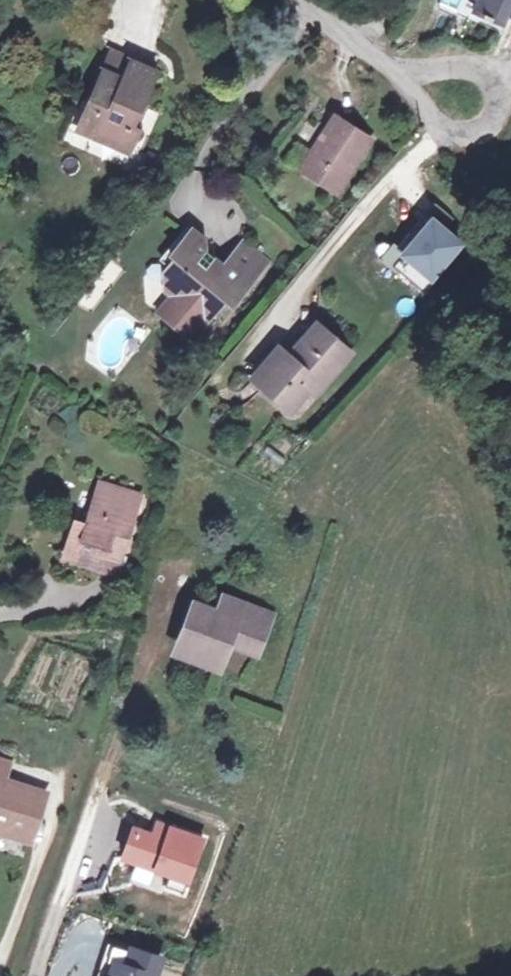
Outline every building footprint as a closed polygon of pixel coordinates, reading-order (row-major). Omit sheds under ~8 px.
[(480,9),(490,13),(489,17),(496,20),(498,17),(509,22),(510,17),(510,0),(484,0),(480,9)] [(120,58),(111,78),(131,86),(139,67),(120,58)] [(103,135),(141,152),(148,136),(138,132),(163,77),(139,67),(131,86),(111,78),(95,114),(109,121),(103,135)] [(88,129),(103,135),(109,121),(95,114),(88,129)] [(343,196),(376,141),(338,118),(306,173),(343,196)] [(158,160),(153,173),(162,176),(167,164),(158,160)] [(443,206),(433,218),(440,223),(452,233),(454,231),(462,221),(443,206)] [(401,274),(403,271),(434,296),(458,266),(455,264),(469,247),(466,244),(468,242),(454,231),(452,233),(440,223),(435,229),(424,242),(418,237),(407,251),(402,246),(388,263),(401,274)] [(429,224),(418,237),(424,242),(435,229),(429,224)] [(238,314),(275,268),(250,248),(229,272),(213,257),(211,244),(200,234),(179,261),(186,267),(174,281),(176,295),(180,299),(188,306),(173,324),(200,348),(232,309),(238,314)] [(180,299),(165,318),(173,324),(188,306),(180,299)] [(355,363),(325,335),(295,367),(292,363),(269,388),(299,416),(316,399),(321,393),(327,398),(355,363)] [(269,388),(292,363),(286,358),(263,383),(269,388)] [(316,399),(322,404),(327,398),(321,393),(316,399)] [(120,580),(150,502),(110,488),(94,526),(82,523),(68,560),(120,580)] [(190,610),(171,654),(212,671),(224,644),(250,655),(264,623),(220,604),(213,620),(190,610)] [(27,833),(42,788),(0,773),(0,824),(27,833)] [(157,832),(133,824),(123,855),(171,870),(167,883),(186,889),(203,834),(161,820),(157,832)]
